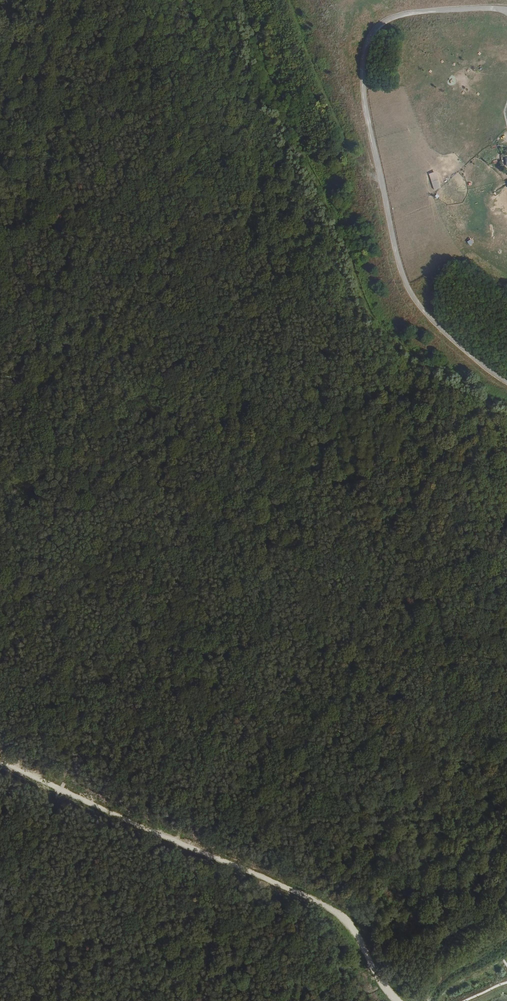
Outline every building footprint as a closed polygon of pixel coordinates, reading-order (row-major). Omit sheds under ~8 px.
[(430,173),(433,190),(440,188),(436,172),(430,173)]
